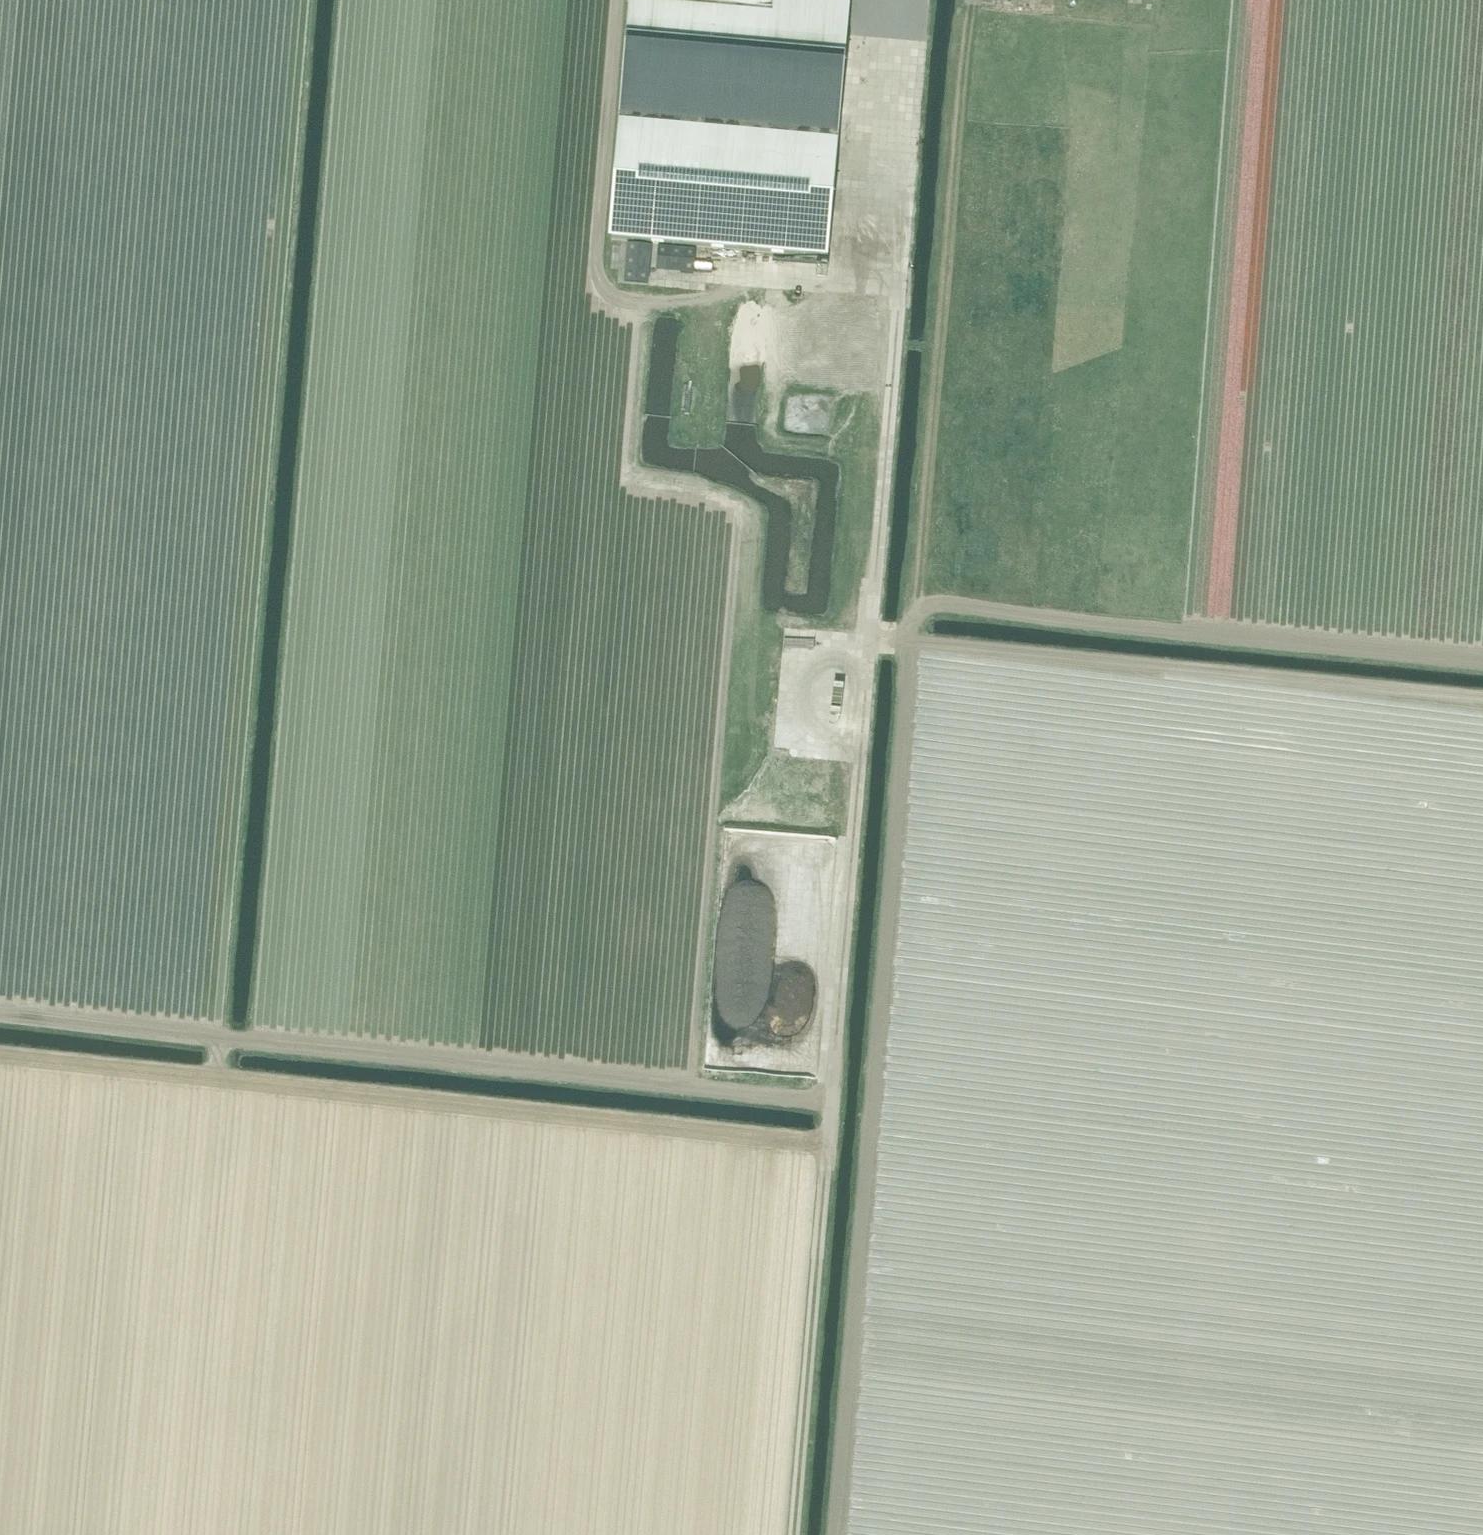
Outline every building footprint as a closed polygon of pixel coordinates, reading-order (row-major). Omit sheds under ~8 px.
[(845,66),(849,20),(773,14),(773,13),(757,12),(633,1),(633,0),(628,0),(627,1),(630,1),(608,240),(828,259),(845,66)] [(633,1),(757,12),(758,0),(633,0),(633,1)] [(667,251),(666,264),(702,265),(702,252),(667,251)]
